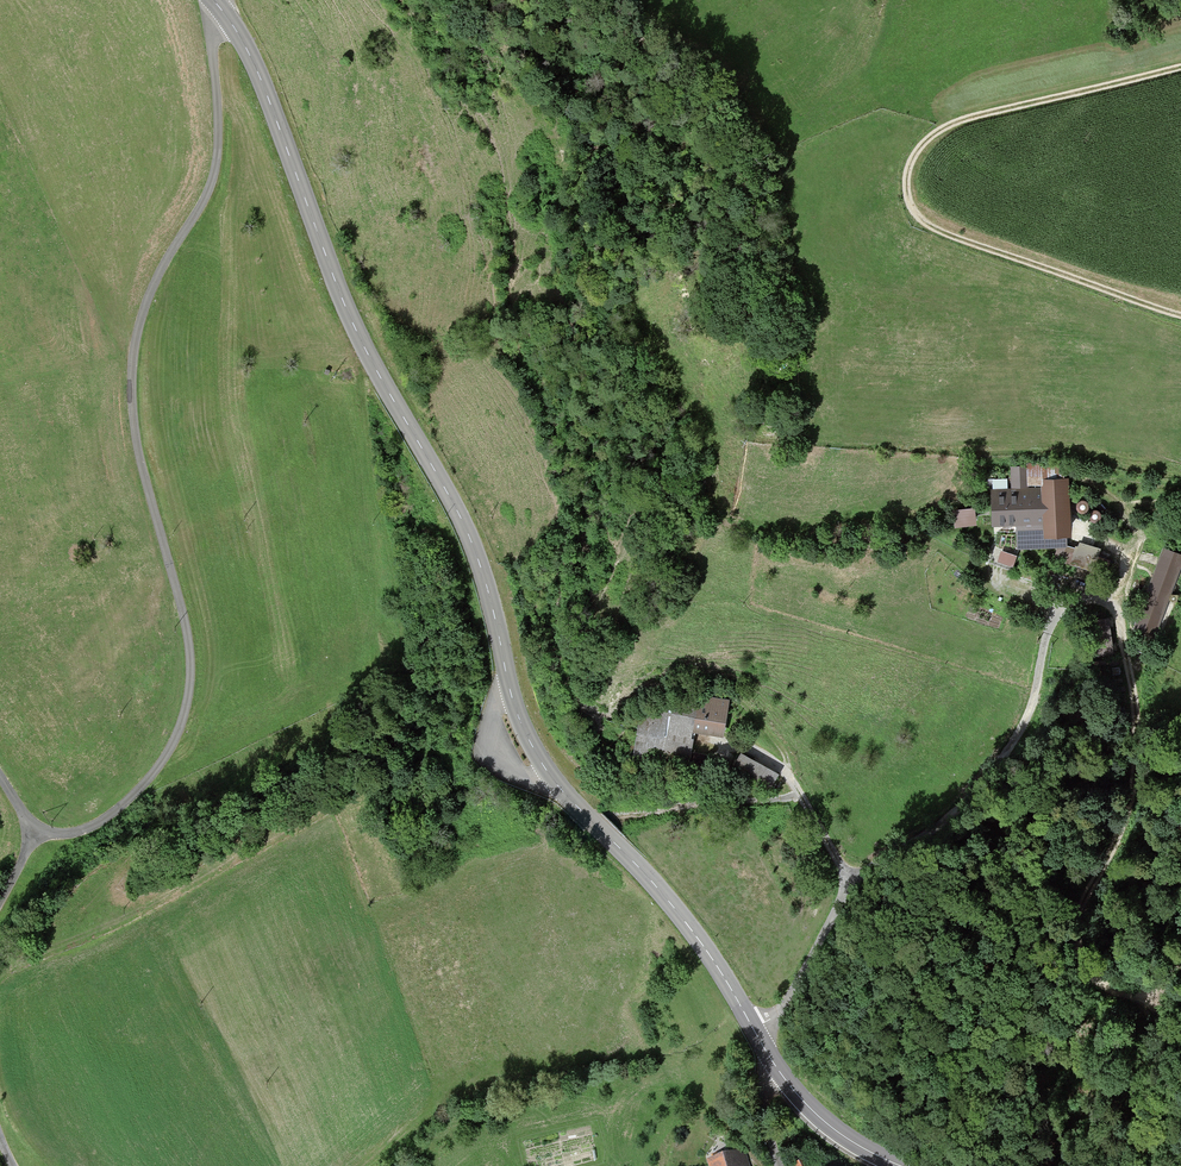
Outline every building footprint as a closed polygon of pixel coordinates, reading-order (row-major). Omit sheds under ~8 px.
[(1045,490),(993,493),(995,521),(1046,519),(1047,533),(1069,532),(1066,479),(1044,480),(1045,490)] [(971,507),(953,510),(955,523),(973,519),(971,507)] [(1068,540),(1062,560),(1092,568),(1098,548),(1068,540)] [(1000,564),(1016,567),(1019,555),(1003,551),(1000,564)] [(1161,551),(1135,623),(1155,630),(1180,558),(1161,551)] [(695,702),(692,727),(721,731),(725,699),(696,695),(695,702)] [(639,708),(634,749),(688,756),(692,727),(695,702),(656,696),(654,710),(639,708)] [(741,753),(732,768),(765,787),(774,772),(741,753)] [(707,1163),(708,1165),(746,1165),(743,1153),(707,1163)]
